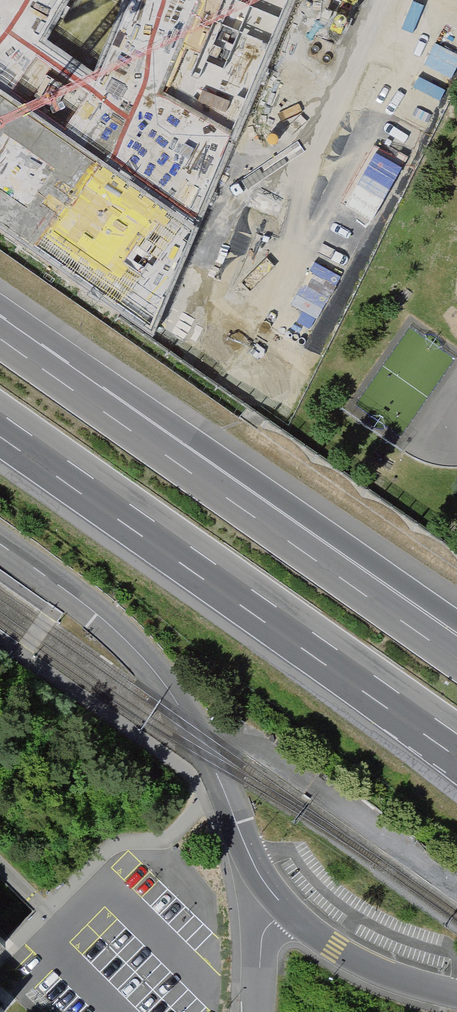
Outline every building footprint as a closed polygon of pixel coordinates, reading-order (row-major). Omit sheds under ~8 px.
[(160,93),(240,134),(296,0),(197,0),(160,93)] [(456,69),(456,53),(436,43),(416,87),(428,92),(437,71),(453,79),(456,69)] [(0,89),(0,229),(153,334),(199,223),(0,89)] [(8,941),(0,934),(0,949),(8,941)]
